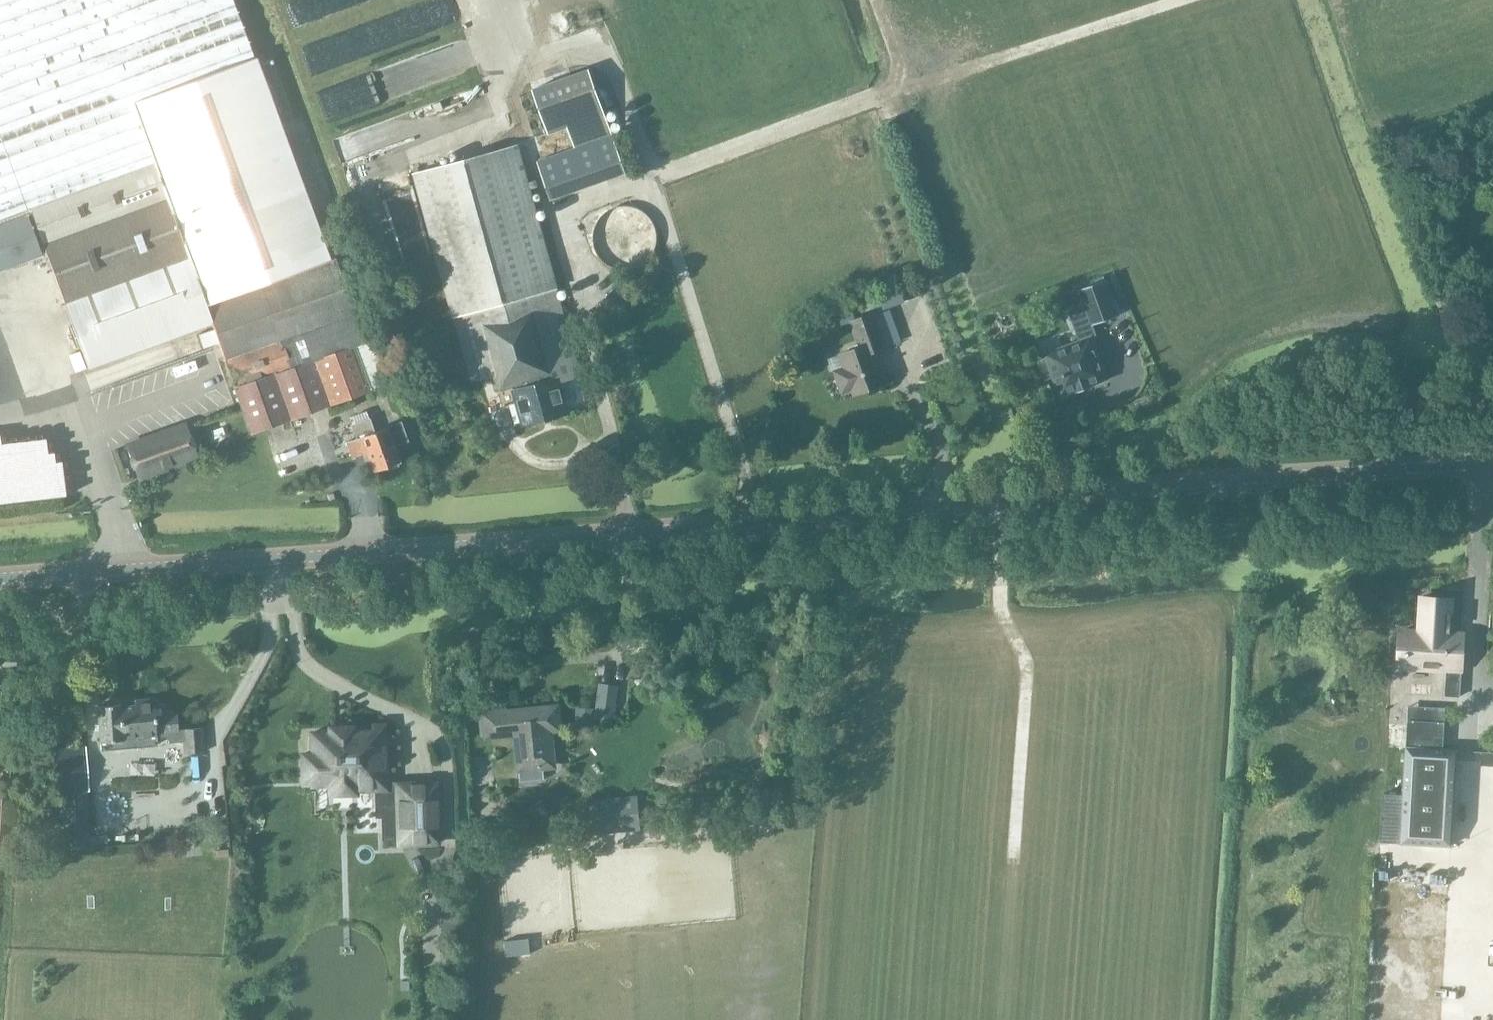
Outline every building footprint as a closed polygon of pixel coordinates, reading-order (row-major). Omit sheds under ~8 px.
[(30,208),(156,162),(133,102),(255,57),(234,0),(0,0),(0,219),(30,208)] [(405,33),(408,41),(424,36),(421,23),(460,12),(457,0),(387,0),(302,23),(312,58),(405,33)] [(156,162),(30,208),(82,351),(71,355),(77,371),(88,367),(212,321),(226,361),(252,433),(330,405),(329,405),(370,390),(388,384),(362,312),(356,313),(337,260),(331,262),(256,57),(255,57),(133,102),(156,162)] [(318,105),(350,99),(347,84),(315,89),(318,105)] [(576,144),(615,133),(602,86),(563,97),(576,144)] [(496,390),(514,385),(563,371),(565,380),(582,376),(518,144),(415,173),(473,381),(492,375),(496,390)] [(553,187),(557,197),(570,191),(563,173),(573,169),(565,149),(538,160),(550,188),(553,187)] [(604,165),(608,178),(631,171),(628,159),(604,165)] [(42,254),(27,215),(0,225),(0,270),(42,254)] [(1092,325),(1093,325),(1119,315),(1106,280),(1079,289),(1092,325)] [(842,353),(847,367),(837,371),(844,391),(854,388),(856,393),(885,383),(874,351),(885,347),(874,313),(853,320),(862,346),(842,353)] [(1054,376),(1061,397),(1079,390),(1079,391),(1091,387),(1091,386),(1108,379),(1092,336),(1045,353),(1048,361),(1040,364),(1046,379),(1054,376)] [(565,380),(563,371),(514,385),(525,425),(569,413),(560,382),(565,380)] [(98,378),(99,395),(123,394),(122,377),(98,378)] [(94,385),(83,389),(89,403),(100,399),(94,385)] [(1381,406),(1381,417),(1397,416),(1396,405),(1381,406)] [(357,438),(347,441),(353,457),(363,454),(367,453),(374,472),(384,468),(386,471),(399,466),(398,463),(400,462),(394,446),(408,441),(401,422),(374,432),(369,419),(352,425),(357,438)] [(127,446),(139,478),(156,472),(155,469),(197,454),(186,425),(127,446)] [(1402,630),(1400,665),(1462,669),(1464,634),(1457,634),(1458,614),(1451,613),(1452,598),(1423,597),(1421,632),(1402,630)] [(1447,675),(1445,695),(1460,696),(1461,676),(1447,675)] [(97,706),(100,751),(158,747),(157,740),(169,739),(169,742),(183,741),(184,755),(207,753),(205,728),(182,730),(182,731),(179,731),(178,716),(155,717),(154,699),(136,700),(137,705),(122,706),(122,704),(97,706)] [(1444,722),(1445,708),(1409,706),(1408,720),(1444,722)] [(558,707),(486,714),(488,736),(517,733),(521,782),(545,779),(544,767),(555,766),(551,730),(560,729),(558,707)] [(312,754),(302,754),(303,782),(333,782),(333,791),(353,790),(353,784),(374,783),(374,786),(376,786),(376,809),(398,808),(397,785),(383,786),(382,752),(382,731),(372,731),(353,732),(353,730),(353,727),(330,727),(330,730),(330,732),(312,733),(312,754)] [(46,798),(47,814),(58,813),(58,816),(64,816),(66,849),(90,847),(88,814),(86,814),(84,792),(88,791),(85,747),(54,749),(57,797),(46,798)] [(1404,794),(1401,842),(1451,845),(1457,749),(1407,747),(1404,794)] [(437,783),(397,784),(397,785),(398,808),(399,839),(399,844),(439,843),(437,783)] [(1384,793),(1381,841),(1401,842),(1404,794),(1384,793)] [(229,856),(228,848),(216,849),(216,857),(229,856)]
